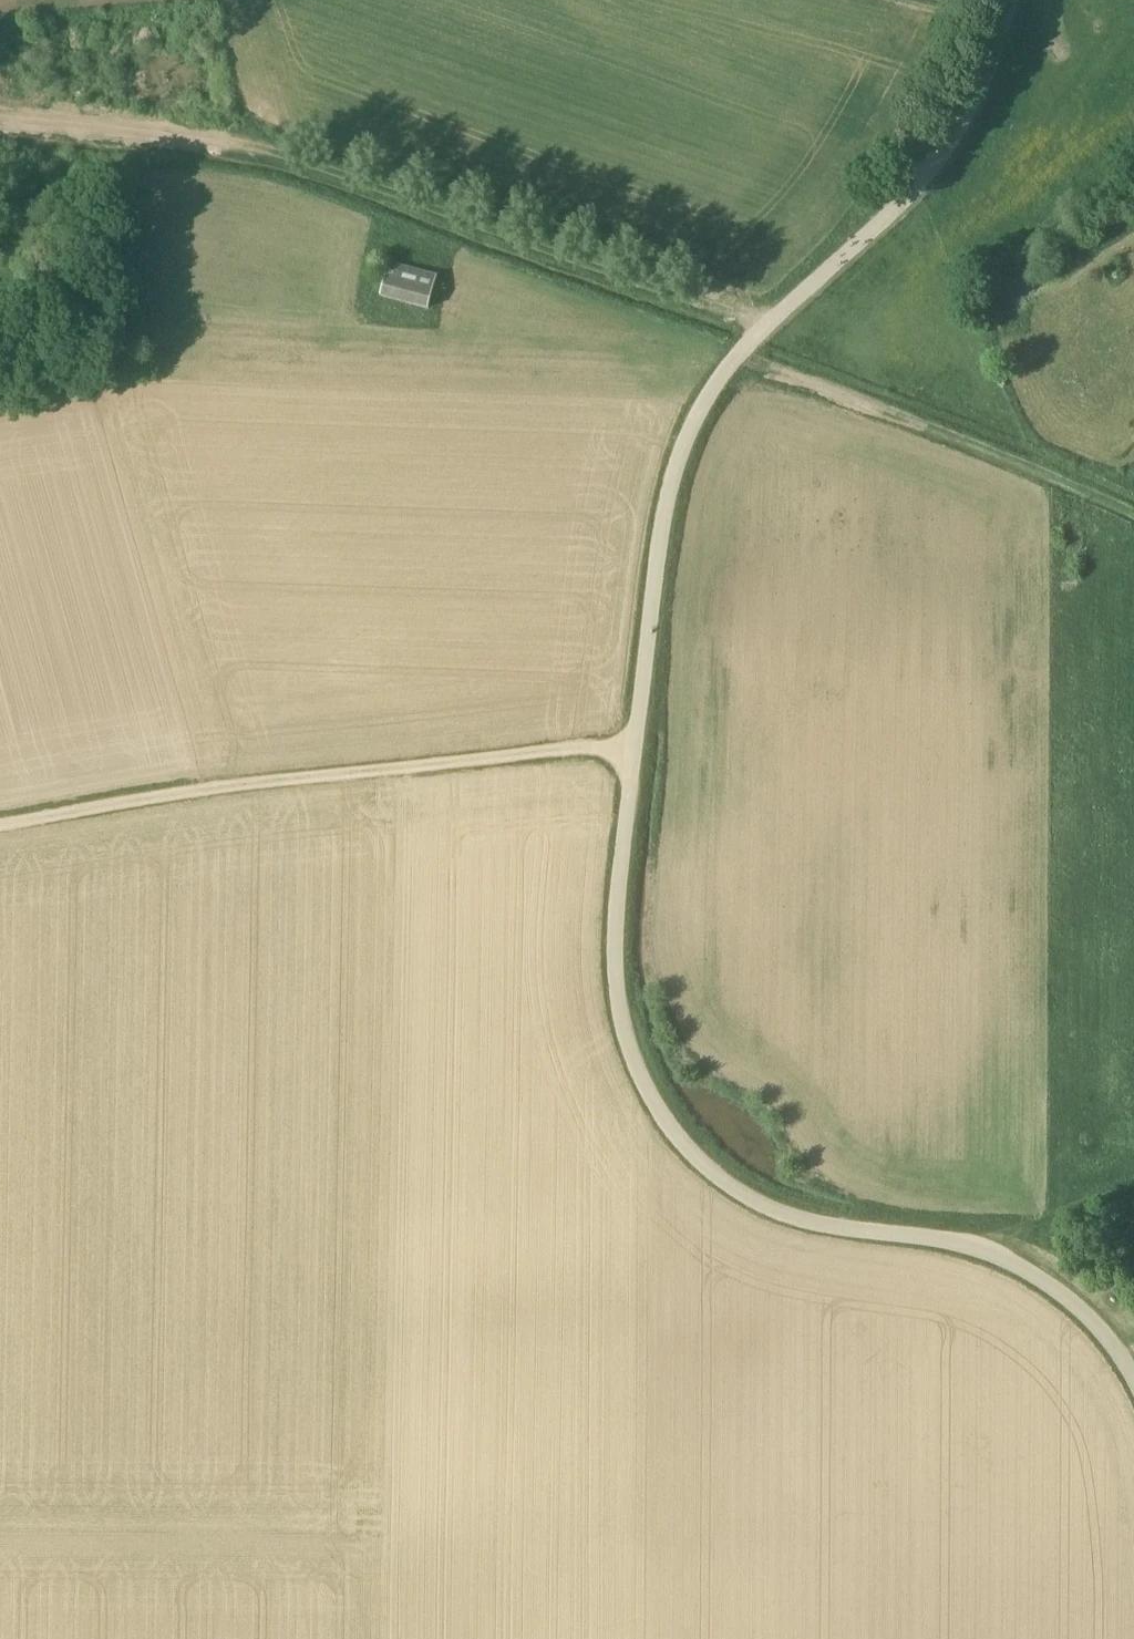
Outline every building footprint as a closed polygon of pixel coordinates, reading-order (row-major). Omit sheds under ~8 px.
[(438,277),(389,264),(381,296),(429,309),(438,277)]
